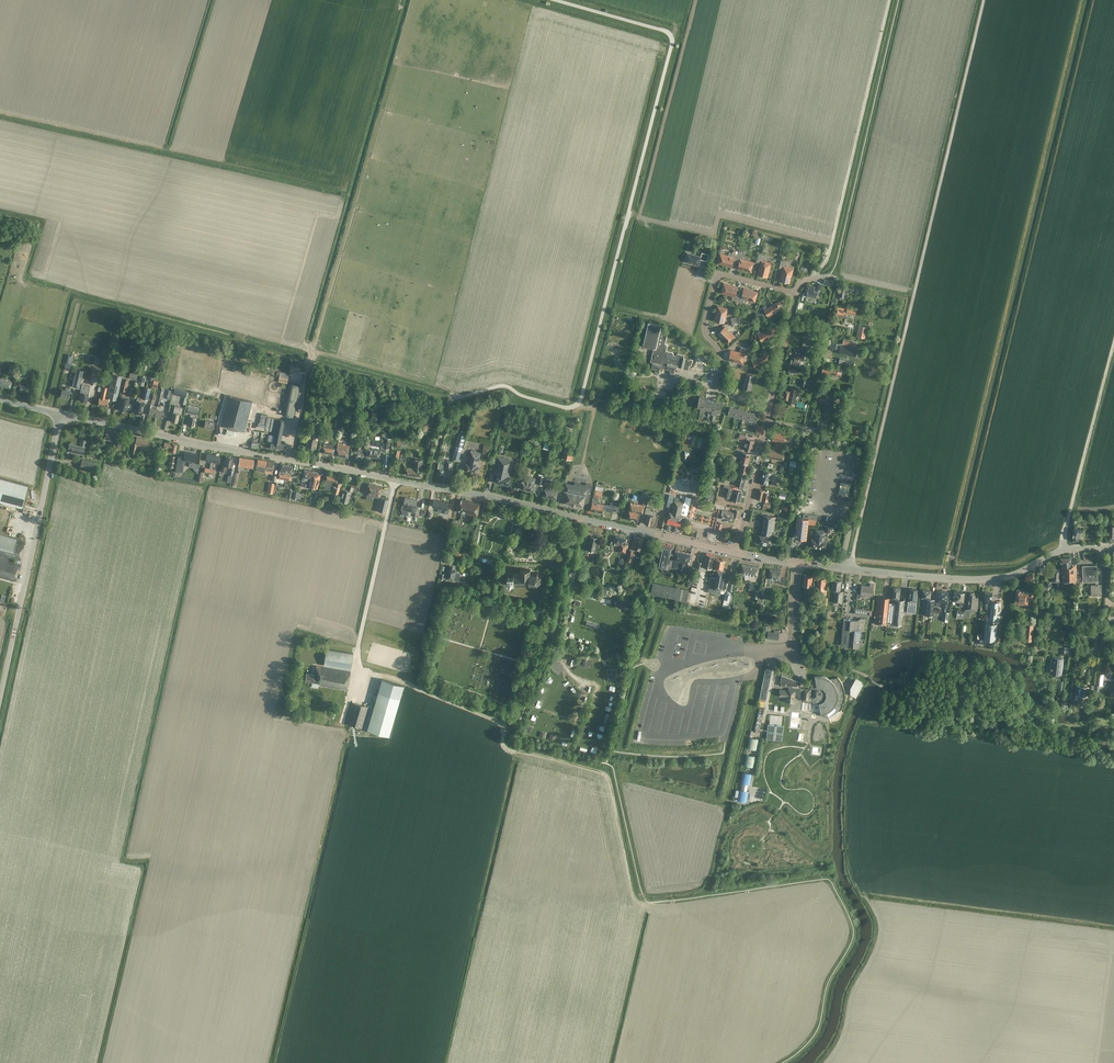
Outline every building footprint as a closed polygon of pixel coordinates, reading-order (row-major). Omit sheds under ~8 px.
[(732,260),(736,261),(738,254),(736,253),(737,251),(733,250),(731,257),(720,254),(717,263),(730,266),(732,260)] [(687,253),(685,261),(699,265),(700,259),(704,260),(705,253),(702,252),(701,256),(687,253)] [(738,254),(736,261),(740,262),(738,268),(751,272),(754,263),(742,260),(743,255),(738,254)] [(758,274),(767,276),(771,263),(763,261),(764,256),(759,255),(757,262),(761,263),(758,274)] [(780,280),(788,282),(789,282),(793,269),(785,267),(787,262),(781,260),(779,268),(783,269),(780,280)] [(820,289),(822,284),(817,282),(816,287),(809,285),(808,288),(807,287),(806,290),(808,291),(806,295),(815,298),(817,290),(820,291),(820,289)] [(731,300),(737,301),(739,294),(735,293),(737,287),(723,283),(721,292),(732,296),(731,300)] [(841,285),(838,296),(846,298),(848,289),(856,291),(857,288),(849,286),(841,285)] [(742,295),(739,294),(737,301),(736,305),(738,306),(738,303),(738,302),(742,303),(743,298),(755,301),(757,292),(744,289),(742,295)] [(770,306),(774,312),(780,308),(779,306),(781,305),(779,302),(777,303),(776,302),(770,306)] [(767,316),(774,312),(770,306),(767,308),(765,305),(763,307),(765,310),(764,310),(767,316)] [(724,322),(724,320),(727,309),(718,306),(715,320),(724,322)] [(855,315),(856,310),(846,308),(846,309),(837,307),(836,315),(845,317),(846,313),(855,315)] [(659,350),(660,351),(660,350),(663,351),(664,346),(667,347),(667,345),(666,344),(665,343),(667,333),(666,332),(665,331),(666,330),(660,329),(661,325),(648,322),(646,328),(642,327),(640,338),(644,339),(642,345),(653,348),(656,348),(656,347),(658,347),(658,349),(659,350)] [(856,336),(865,338),(867,327),(858,325),(856,336)] [(724,326),(717,333),(728,344),(735,337),(724,326)] [(770,328),(764,332),(768,338),(774,334),(773,332),(775,330),(773,327),(771,329),(770,328)] [(761,342),(768,338),(764,332),(761,334),(759,331),(757,332),(759,335),(758,336),(761,342)] [(827,343),(826,349),(835,351),(835,350),(838,351),(838,353),(854,356),(857,349),(836,345),(836,344),(827,343)] [(660,350),(660,351),(659,350),(658,349),(658,347),(656,347),(656,348),(653,348),(650,362),(652,362),(651,369),(655,370),(654,371),(655,372),(660,373),(660,371),(663,371),(663,369),(669,370),(669,371),(670,373),(674,374),(676,366),(688,369),(688,365),(690,366),(691,364),(693,359),(684,357),(684,354),(678,353),(676,354),(676,355),(673,355),(674,353),(672,352),(666,350),(667,347),(664,346),(663,351),(660,350)] [(731,350),(728,360),(742,363),(743,358),(744,354),(746,354),(748,349),(740,347),(739,352),(731,350)] [(764,354),(758,358),(762,364),(768,360),(767,357),(769,356),(767,353),(765,354),(764,354)] [(803,360),(804,355),(802,354),(801,355),(793,353),(790,363),(799,365),(800,360),(803,360)] [(762,364),(758,358),(755,360),(753,357),(751,358),(753,361),(752,362),(756,368),(762,364)] [(827,373),(831,374),(831,375),(832,376),(836,377),(837,376),(837,375),(841,375),(842,371),(849,372),(850,369),(833,366),(833,367),(823,365),(822,374),(827,375),(827,373)] [(75,375),(81,377),(83,370),(76,369),(75,375)] [(22,374),(19,384),(18,390),(27,393),(29,387),(29,384),(25,383),(28,373),(23,371),(22,374)] [(287,383),(288,378),(289,374),(280,372),(277,372),(276,377),(278,378),(278,382),(287,383)] [(98,375),(91,374),(89,383),(95,385),(98,375)] [(116,400),(122,376),(113,374),(107,397),(110,397),(109,399),(114,400),(116,400)] [(746,374),(744,381),(752,383),(754,376),(746,374)] [(79,388),(81,377),(75,375),(72,386),(79,388)] [(12,380),(0,377),(0,386),(10,388),(12,382),(11,382),(12,380)] [(808,380),(801,378),(799,384),(807,386),(808,380)] [(120,391),(126,392),(129,380),(122,379),(120,391)] [(750,390),(752,383),(744,381),(743,389),(750,390)] [(294,414),(299,387),(300,385),(288,382),(282,415),(293,417),(294,414)] [(104,398),(105,395),(107,387),(102,386),(100,394),(101,394),(100,398),(99,398),(98,405),(106,407),(108,399),(104,398)] [(70,391),(71,388),(66,387),(65,390),(61,389),(60,396),(69,398),(70,391)] [(89,389),(85,388),(83,387),(79,400),(86,402),(88,394),(89,389)] [(142,398),(148,400),(151,389),(144,387),(142,398)] [(185,397),(187,391),(174,388),(173,394),(185,397)] [(787,404),(788,404),(794,405),(797,392),(799,393),(804,394),(804,391),(797,389),(791,388),(790,391),(784,390),(782,399),(788,400),(787,404)] [(834,401),(835,396),(827,394),(827,395),(818,393),(818,395),(817,395),(816,401),(826,403),(826,400),(834,401)] [(227,395),(220,425),(226,427),(226,428),(237,431),(238,430),(244,432),(252,401),(227,395)] [(699,412),(702,412),(705,397),(699,396),(697,407),(700,407),(699,412)] [(120,397),(118,406),(119,406),(118,409),(126,411),(126,408),(130,409),(131,404),(127,403),(128,402),(128,399),(120,397)] [(133,403),(132,408),(135,408),(134,413),(141,414),(144,402),(143,402),(140,401),(141,399),(141,398),(137,397),(137,400),(136,404),(133,403)] [(705,397),(702,412),(704,413),(705,409),(708,409),(711,399),(705,397)] [(711,414),(713,415),(717,400),(711,399),(708,409),(712,410),(711,414)] [(390,409),(392,403),(380,400),(379,405),(390,409)] [(717,400),(713,415),(716,416),(717,411),(720,412),(723,401),(717,400)] [(188,404),(186,413),(196,415),(198,407),(188,404)] [(148,414),(155,416),(157,410),(156,409),(157,406),(151,405),(150,408),(148,414)] [(173,412),(171,421),(177,422),(179,414),(181,414),(183,407),(174,405),(173,412)] [(157,410),(155,416),(162,417),(164,411),(158,410),(159,407),(157,406),(156,409),(157,410)] [(735,417),(736,409),(729,407),(727,415),(735,417)] [(735,417),(742,419),(744,411),(736,409),(735,417)] [(742,419),(749,420),(751,412),(744,411),(742,419)] [(758,414),(751,412),(749,420),(756,422),(758,414)] [(194,426),(196,417),(190,416),(187,425),(194,426)] [(284,451),(286,444),(280,443),(282,431),(285,420),(274,418),(273,425),(270,441),(271,441),(270,448),(284,451)] [(213,429),(214,423),(205,420),(203,427),(213,429)] [(120,448),(122,439),(118,438),(120,432),(106,429),(104,439),(113,441),(111,447),(120,448)] [(308,430),(305,445),(316,447),(319,432),(308,430)] [(785,442),(787,433),(779,431),(779,432),(774,431),(772,441),(778,442),(779,440),(785,442)] [(323,432),(321,441),(328,442),(330,434),(325,433),(323,432)] [(456,445),(462,447),(466,434),(459,432),(456,445)] [(129,452),(135,453),(136,447),(147,449),(149,440),(136,437),(135,440),(132,440),(129,452)] [(349,447),(350,443),(346,443),(347,438),(339,437),(337,449),(336,449),(335,455),(347,457),(349,447)] [(384,437),(382,448),(389,449),(391,438),(384,437)] [(699,442),(698,441),(697,447),(707,449),(708,439),(699,437),(699,442)] [(85,447),(86,439),(81,438),(79,446),(69,443),(67,451),(83,454),(85,447)] [(366,448),(368,448),(366,455),(379,458),(381,446),(382,441),(370,439),(369,444),(367,444),(366,448)] [(752,451),(754,440),(746,439),(743,449),(752,451)] [(176,449),(177,444),(172,443),(172,444),(164,442),(163,448),(169,449),(168,452),(175,454),(176,449)] [(334,448),(335,445),(323,442),(322,446),(321,452),(333,455),(334,448)] [(364,454),(365,451),(364,451),(364,449),(363,447),(360,447),(361,443),(356,443),(354,450),(355,450),(354,452),(353,458),(363,460),(364,454)] [(399,459),(400,450),(392,449),(391,457),(399,459)] [(783,460),(784,452),(777,450),(777,451),(768,449),(766,457),(783,460)] [(478,473),(480,466),(479,466),(480,461),(479,460),(481,452),(471,450),(468,464),(466,463),(465,470),(478,473)] [(189,461),(189,467),(193,467),(194,466),(194,462),(196,453),(184,451),(184,453),(183,457),(177,456),(174,471),(175,471),(179,472),(183,472),(185,460),(189,461)] [(219,463),(220,456),(207,454),(205,460),(211,461),(210,468),(205,467),(205,468),(204,472),(214,474),(215,469),(212,469),(213,462),(219,463)] [(231,467),(233,457),(226,456),(225,461),(224,461),(223,465),(222,465),(220,471),(225,472),(226,466),(231,467)] [(510,476),(513,460),(497,456),(494,472),(497,473),(495,482),(509,485),(511,476),(510,476)] [(238,466),(240,466),(252,468),(253,459),(240,457),(238,466)] [(95,462),(82,459),(79,469),(93,472),(95,462)] [(421,476),(422,464),(423,460),(414,459),(413,468),(407,467),(406,475),(421,476)] [(273,471),(274,462),(267,461),(266,467),(265,467),(266,461),(258,460),(256,470),(264,472),(265,470),(273,471)] [(451,469),(453,461),(446,460),(446,461),(442,460),(441,463),(439,463),(438,467),(439,468),(438,474),(451,477),(452,470),(451,469)] [(748,464),(739,462),(737,461),(736,464),(740,465),(739,472),(747,473),(749,464),(748,464)] [(276,478),(275,482),(283,483),(284,479),(285,479),(290,480),(295,480),(296,476),(290,476),(291,473),(291,472),(292,466),(285,465),(285,464),(280,464),(279,470),(279,473),(278,478),(276,478)] [(709,479),(715,480),(718,469),(711,468),(709,479)] [(529,477),(530,472),(531,470),(527,469),(526,472),(525,476),(524,481),(522,481),(521,488),(534,491),(536,484),(534,483),(535,478),(529,477)] [(301,480),(300,486),(306,487),(307,487),(308,487),(317,489),(319,482),(321,475),(317,474),(317,473),(304,470),(303,473),(303,476),(302,480),(301,480)] [(770,478),(771,475),(771,473),(769,472),(763,471),(760,483),(766,485),(769,485),(769,483),(775,485),(777,480),(770,478)] [(325,482),(325,483),(324,489),(330,490),(330,488),(333,489),(333,492),(338,493),(341,484),(337,482),(338,477),(326,474),(325,482)] [(743,487),(746,477),(737,475),(737,478),(735,478),(735,477),(731,476),(730,481),(734,482),(734,481),(736,481),(735,485),(743,487)] [(0,478),(0,501),(22,507),(28,485),(0,478)] [(583,506),(588,507),(590,496),(592,485),(586,483),(585,484),(574,482),(574,484),(566,483),(564,491),(566,491),(564,502),(572,504),(572,505),(574,505),(575,505),(583,506)] [(368,483),(366,493),(372,494),(372,496),(379,497),(381,486),(368,483)] [(593,496),(601,498),(603,487),(596,485),(593,496)] [(347,503),(348,502),(349,502),(349,499),(348,499),(350,492),(352,493),(354,487),(351,486),(349,492),(343,490),(340,501),(347,503)] [(558,492),(558,489),(545,486),(545,489),(543,496),(556,499),(558,492)] [(725,490),(724,497),(729,498),(730,494),(733,495),(732,500),(740,502),(742,491),(734,489),(731,489),(727,488),(726,488),(725,490)] [(767,490),(767,493),(764,492),(764,490),(759,489),(756,499),(762,500),(768,501),(769,498),(768,498),(770,490),(767,490)] [(642,513),(644,505),(646,497),(644,496),(642,505),(631,502),(629,509),(627,519),(638,521),(639,513),(642,513)] [(681,522),(683,515),(687,516),(691,498),(686,496),(684,502),(677,500),(677,498),(675,497),(671,512),(669,511),(668,518),(681,522)] [(606,505),(604,504),(597,503),(598,499),(593,497),(590,510),(602,513),(603,510),(605,510),(605,511),(612,512),(613,511),(618,512),(619,503),(611,501),(610,505),(606,504),(606,505)] [(388,499),(381,498),(378,511),(385,513),(388,499)] [(416,507),(417,500),(413,499),(409,499),(409,498),(405,498),(404,505),(403,505),(402,505),(401,510),(402,510),(401,514),(407,515),(408,511),(415,512),(416,507)] [(478,517),(481,504),(461,499),(459,511),(470,514),(470,515),(478,517)] [(440,513),(441,508),(440,507),(441,501),(434,500),(433,506),(438,507),(437,512),(440,513)] [(440,507),(441,508),(446,508),(445,513),(447,514),(448,509),(447,509),(448,503),(441,501),(440,507)] [(655,515),(656,512),(649,510),(650,508),(646,507),(644,518),(645,519),(644,523),(652,524),(653,520),(654,520),(655,515)] [(737,518),(739,511),(735,510),(735,513),(733,513),(734,512),(722,510),(722,513),(720,518),(732,521),(733,516),(734,517),(737,518)] [(803,513),(803,518),(797,517),(795,538),(806,539),(808,523),(815,524),(816,519),(817,519),(817,515),(803,513)] [(772,537),(775,517),(764,515),(761,535),(759,535),(758,542),(771,544),(773,537),(772,537)] [(1083,539),(1084,529),(1074,528),(1073,532),(1072,540),(1078,541),(1078,539),(1083,539)] [(825,548),(826,540),(824,540),(825,530),(815,529),(814,539),(811,538),(810,546),(825,548)] [(25,542),(0,535),(0,555),(6,557),(6,558),(0,556),(0,577),(8,579),(15,581),(25,542)] [(588,550),(594,551),(597,552),(598,544),(596,544),(597,538),(591,536),(588,550)] [(626,554),(628,545),(625,544),(626,538),(616,536),(614,543),(615,543),(614,545),(618,546),(617,552),(626,554)] [(640,551),(643,538),(637,537),(634,536),(631,549),(628,548),(626,562),(633,564),(635,552),(635,550),(640,551)] [(668,567),(671,568),(671,569),(676,570),(676,567),(687,569),(690,553),(675,549),(675,550),(672,549),(673,546),(661,544),(656,567),(667,569),(668,567)] [(698,564),(697,564),(697,567),(697,569),(700,570),(701,566),(712,568),(715,556),(706,553),(703,563),(702,563),(698,562),(698,564)] [(1062,571),(1061,571),(1061,575),(1062,575),(1062,580),(1062,581),(1065,582),(1071,582),(1072,586),(1076,586),(1076,563),(1071,564),(1071,557),(1060,558),(1060,564),(1061,564),(1062,571)] [(725,561),(715,559),(709,587),(708,587),(707,591),(711,592),(723,595),(724,589),(725,589),(727,581),(726,579),(723,578),(725,571),(723,571),(725,561)] [(446,578),(454,580),(458,581),(460,573),(455,572),(456,565),(450,563),(449,569),(448,569),(446,578)] [(740,573),(744,574),(757,576),(759,567),(741,564),(740,573)] [(1082,565),(1083,582),(1095,581),(1097,581),(1097,565),(1082,565)] [(1051,580),(1051,581),(1056,581),(1056,587),(1056,590),(1059,590),(1059,587),(1060,582),(1059,582),(1060,577),(1060,575),(1061,575),(1061,571),(1060,571),(1060,569),(1052,568),(1051,580)] [(540,577),(538,574),(538,572),(537,574),(534,574),(534,572),(533,572),(533,574),(530,574),(530,569),(521,569),(521,574),(507,574),(508,576),(507,576),(507,582),(508,582),(508,585),(514,585),(515,585),(515,584),(518,584),(518,586),(519,584),(521,584),(521,586),(522,586),(522,584),(525,584),(525,585),(526,585),(526,584),(529,584),(529,585),(530,585),(530,584),(532,584),(532,586),(533,586),(533,584),(536,584),(537,586),(538,585),(537,584),(540,581),(541,582),(542,581),(540,581),(540,577),(542,577),(542,576),(540,577)] [(785,584),(786,578),(780,577),(782,571),(769,569),(768,578),(779,580),(779,583),(785,584)] [(757,576),(744,574),(744,580),(750,581),(749,589),(754,590),(753,595),(753,597),(758,597),(758,595),(759,590),(754,590),(756,582),(757,576)] [(803,585),(802,586),(809,587),(809,586),(811,586),(812,576),(804,576),(803,585)] [(825,596),(826,596),(827,589),(825,589),(826,578),(817,577),(816,588),(819,589),(818,593),(824,593),(824,596),(825,596)] [(834,590),(833,602),(842,603),(843,591),(840,590),(841,580),(833,579),(832,590),(834,590)] [(1051,590),(1051,581),(1051,580),(1044,580),(1044,583),(1041,583),(1041,590),(1051,590)] [(1097,584),(1097,581),(1095,581),(1095,584),(1091,585),(1091,596),(1097,595),(1097,594),(1101,594),(1101,584),(1097,584)] [(683,602),(686,603),(688,603),(690,592),(688,591),(689,590),(683,589),(682,588),(653,582),(651,593),(659,595),(680,599),(681,599),(684,600),(683,602)] [(856,598),(860,598),(860,594),(872,596),(873,584),(870,583),(869,586),(861,585),(860,592),(857,591),(856,598)] [(892,599),(893,599),(892,602),(891,602),(891,603),(889,603),(887,623),(901,624),(904,600),(899,599),(900,588),(893,587),(892,599)] [(908,601),(907,612),(915,613),(916,602),(917,601),(917,595),(918,593),(917,592),(917,590),(909,589),(909,595),(908,601)] [(1016,591),(1015,602),(1027,603),(1028,597),(1033,598),(1033,593),(1028,593),(1028,592),(1023,591),(1020,591),(1021,589),(1016,589),(1016,591)] [(923,619),(924,614),(932,615),(934,599),(930,598),(931,591),(922,590),(921,598),(923,598),(920,618),(923,619)] [(948,597),(947,597),(947,592),(938,591),(938,596),(937,596),(936,602),(941,602),(940,607),(947,608),(948,597)] [(963,602),(964,593),(954,592),(953,597),(952,601),(959,602),(959,606),(962,606),(963,602)] [(964,609),(963,619),(965,619),(965,617),(969,617),(970,610),(976,610),(978,597),(974,597),(975,595),(975,594),(974,594),(973,593),(971,592),(970,593),(969,595),(969,599),(968,599),(967,607),(967,609),(964,609)] [(983,600),(987,601),(986,608),(987,608),(987,616),(990,616),(989,621),(988,621),(986,621),(985,634),(978,633),(977,641),(977,643),(987,644),(987,641),(992,642),(992,643),(996,644),(998,628),(995,627),(996,622),(999,622),(1000,615),(997,615),(998,602),(991,601),(992,593),(984,592),(983,600)] [(886,625),(889,597),(877,596),(874,623),(886,625)] [(956,619),(963,619),(964,609),(964,611),(957,610),(956,619)] [(865,631),(866,618),(860,618),(860,620),(843,619),(841,645),(859,647),(861,630),(865,631)] [(1023,640),(1032,641),(1033,625),(1025,624),(1023,640)] [(779,630),(774,630),(774,632),(768,631),(767,639),(778,640),(779,630)] [(326,649),(323,665),(350,670),(353,653),(326,649)] [(1051,657),(1050,673),(1055,674),(1056,674),(1060,675),(1062,659),(1051,657)] [(347,690),(350,671),(323,667),(316,665),(314,675),(306,674),(304,681),(312,682),(318,683),(318,685),(347,690)] [(771,671),(765,669),(759,698),(766,699),(771,671)] [(1094,684),(1103,685),(1104,674),(1096,673),(1094,684)] [(808,701),(813,701),(813,703),(819,703),(821,714),(821,716),(823,716),(825,717),(825,713),(827,713),(829,711),(831,710),(833,708),(834,707),(840,711),(841,709),(841,708),(842,706),(843,704),(844,702),(844,699),(844,696),(844,693),(844,690),(843,688),(843,686),(842,683),(841,682),(840,680),(838,677),(829,679),(828,678),(827,677),(824,676),(822,675),(820,675),(818,675),(814,675),(815,680),(815,681),(813,681),(811,686),(810,689),(800,688),(800,685),(800,683),(781,675),(780,683),(780,686),(788,687),(788,690),(779,689),(779,696),(783,697),(782,701),(785,702),(794,703),(795,693),(799,693),(798,699),(802,700),(802,701),(808,701)] [(850,687),(850,692),(856,696),(863,683),(855,678),(850,687)] [(404,685),(381,679),(366,729),(389,736),(404,685)] [(1079,686),(1077,700),(1079,701),(1079,705),(1086,705),(1088,687),(1079,686)] [(363,728),(369,707),(352,702),(346,723),(363,728)] [(758,738),(749,737),(747,748),(756,749),(758,738)] [(755,756),(746,754),(744,765),(753,767),(755,756)] [(743,772),(741,783),(749,784),(751,773),(743,772)] [(749,799),(750,794),(747,793),(748,791),(740,789),(738,800),(746,802),(746,799),(749,799)]
